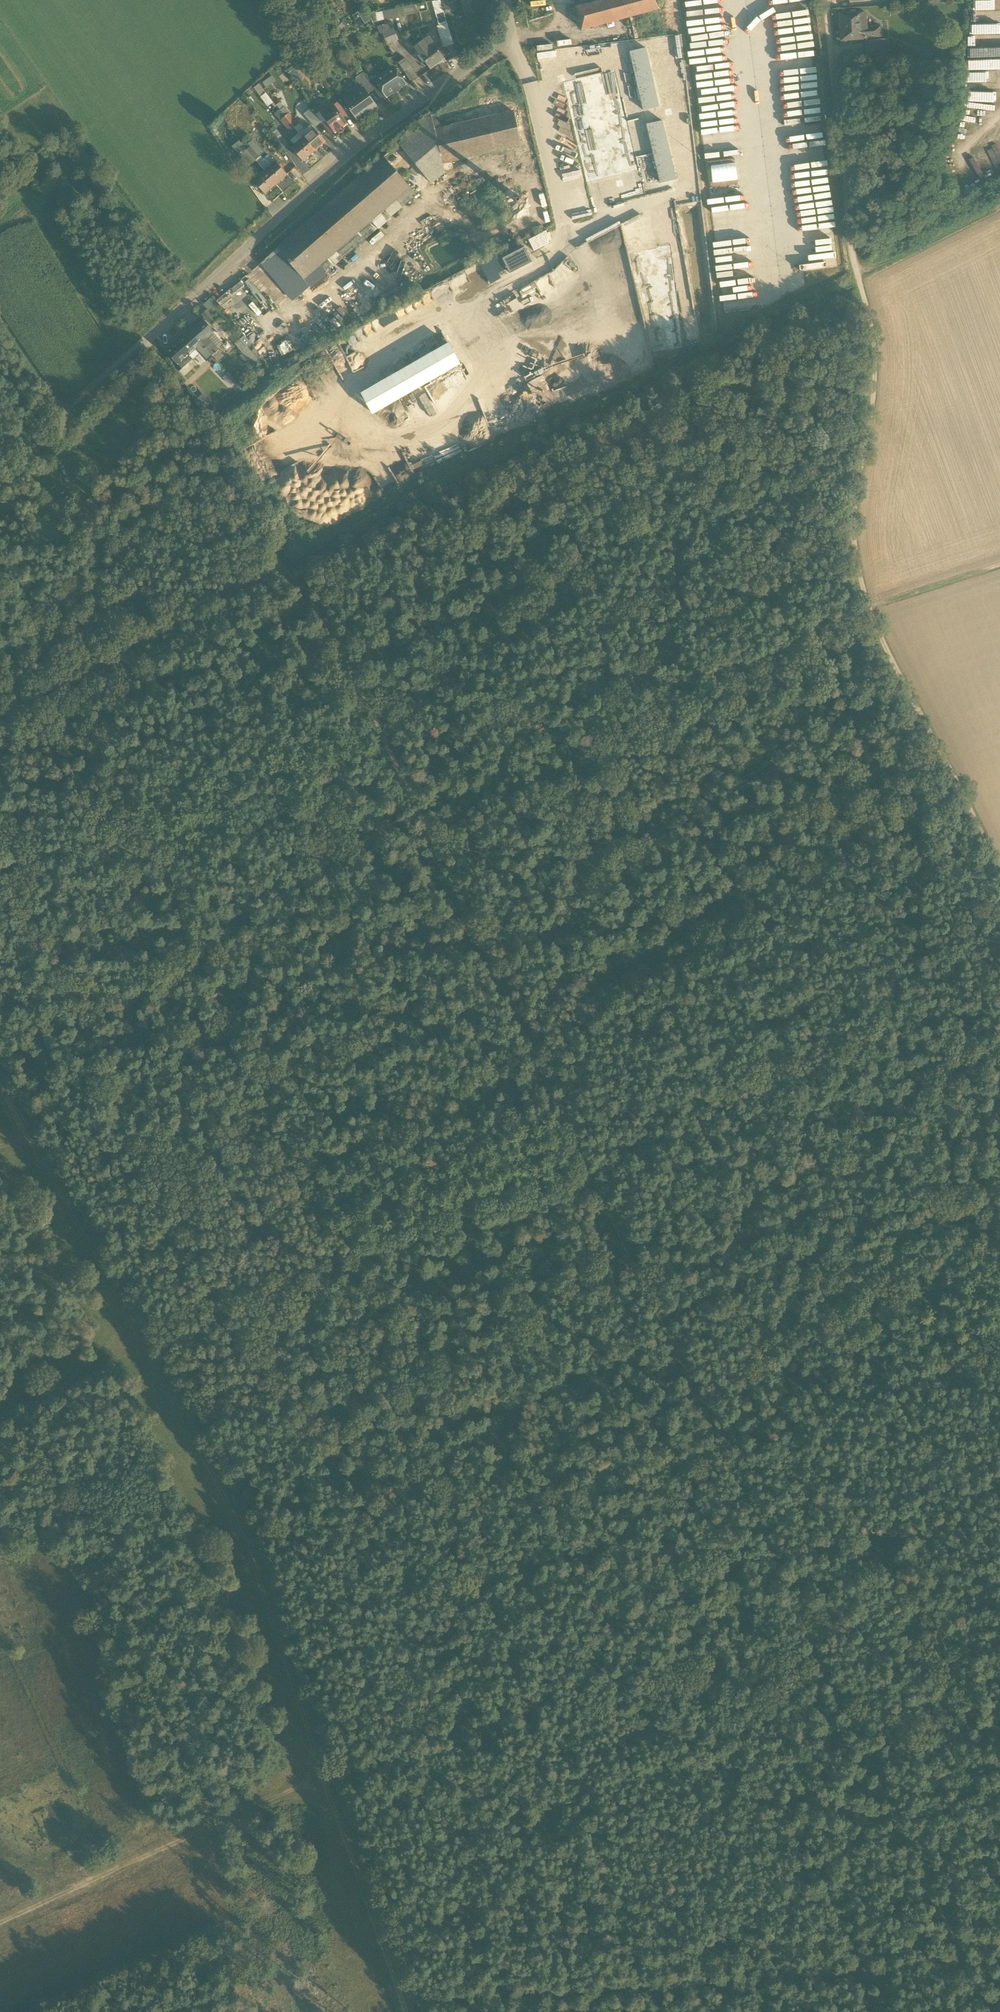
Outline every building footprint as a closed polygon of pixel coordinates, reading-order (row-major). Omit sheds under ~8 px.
[(431,2),(439,26),(447,23),(441,5),(439,0),(431,2)] [(465,13),(472,11),(469,0),(461,0),(465,13)] [(574,10),(580,32),(656,11),(651,0),(609,0),(592,5),(574,10)] [(449,3),(445,4),(446,10),(453,9),(451,1),(449,2),(449,3)] [(415,5),(398,8),(400,18),(417,14),(415,5)] [(360,27),(370,20),(363,8),(352,15),(360,27)] [(398,8),(382,11),(384,21),(400,18),(398,8)] [(384,21),(382,11),(376,13),(378,22),(384,21)] [(839,14),(841,41),(867,39),(867,38),(867,27),(866,12),(839,14)] [(379,34),(382,33),(393,28),(391,22),(385,25),(384,23),(375,27),(379,34)] [(454,45),(447,23),(439,26),(437,26),(444,48),(454,45)] [(867,27),(867,38),(880,37),(880,31),(879,26),(867,27)] [(382,33),(386,42),(397,38),(393,28),(382,33)] [(429,37),(423,41),(429,49),(435,45),(429,37)] [(419,54),(420,55),(429,49),(423,41),(414,47),(419,54)] [(867,42),(868,56),(888,55),(887,41),(867,42)] [(435,45),(429,49),(420,55),(425,62),(430,69),(445,59),(435,45)] [(646,48),(630,52),(643,111),(660,107),(646,48)] [(404,71),(411,66),(405,58),(398,63),(404,71)] [(292,66),(287,70),(298,83),(302,80),(292,66)] [(404,71),(412,83),(419,77),(411,66),(404,71)] [(385,95),(387,97),(405,84),(394,68),(375,80),(385,95)] [(375,80),(370,83),(363,73),(356,78),(364,90),(367,94),(374,90),(380,98),(385,95),(375,80)] [(273,75),(260,84),(264,90),(276,81),(273,75)] [(264,90),(260,84),(254,88),(261,97),(266,93),(264,90)] [(346,102),(356,118),(375,105),(367,94),(364,90),(346,102)] [(266,93),(261,97),(268,107),(274,103),(266,93)] [(275,106),(279,110),(279,111),(284,107),(280,102),(275,106)] [(334,106),(342,118),(347,115),(339,103),(334,106)] [(337,133),(340,133),(343,131),(344,128),(343,126),(346,124),(342,118),(334,106),(333,105),(332,104),(329,104),(325,107),(325,109),(326,110),(322,113),(328,121),(335,131),(335,132),(336,131),(337,133)] [(285,117),(289,113),(284,107),(279,111),(285,117)] [(305,114),(316,127),(321,122),(316,114),(312,109),(305,114)] [(275,113),(281,120),(285,117),(279,111),(279,110),(275,113)] [(321,122),(323,125),(328,121),(322,113),(320,111),(316,114),(321,122)] [(514,112),(443,129),(435,131),(442,162),(521,144),(514,112)] [(289,113),(285,117),(294,127),(298,124),(289,113)] [(445,173),(442,162),(435,131),(443,129),(432,115),(399,143),(432,183),(445,173)] [(290,131),(294,127),(285,117),(281,120),(290,131)] [(323,125),(330,134),(335,131),(328,121),(323,125)] [(663,121),(647,125),(660,183),(676,180),(663,121)] [(294,127),(299,133),(303,138),(314,128),(311,125),(306,130),(300,123),(298,124),(294,127)] [(215,127),(210,131),(215,137),(220,134),(215,127)] [(314,128),(303,138),(315,151),(326,142),(314,128)] [(272,133),(276,138),(281,134),(277,129),(272,133)] [(295,145),(303,138),(299,133),(290,140),(295,145)] [(276,138),(283,148),(288,144),(281,134),(276,138)] [(303,161),(315,151),(303,138),(295,145),(292,147),(303,161)] [(243,153),(246,150),(240,140),(232,146),(239,156),(243,153)] [(251,146),(255,151),(259,148),(252,140),(248,143),(251,146)] [(251,146),(246,150),(256,161),(260,157),(255,151),(251,146)] [(264,154),(259,148),(255,151),(260,157),(264,154)] [(252,164),(256,161),(246,150),(243,153),(252,164)] [(258,163),(265,171),(275,161),(269,154),(258,163)] [(384,157),(277,248),(304,279),(310,286),(416,195),(410,187),(384,157)] [(275,161),(265,171),(276,184),(287,175),(275,161)] [(266,194),(276,184),(265,171),(254,180),(266,194)] [(520,206),(523,204),(524,200),(522,197),(518,196),(515,198),(514,202),(516,205),(520,206)] [(533,262),(525,247),(502,258),(511,274),(533,262)] [(295,299),(310,286),(304,279),(277,248),(262,261),(295,299)] [(494,255),(490,257),(496,268),(504,264),(498,253),(494,255)] [(252,278),(247,282),(262,304),(267,300),(252,278)] [(250,304),(256,315),(261,312),(254,301),(250,304)] [(201,315),(211,327),(217,322),(207,310),(201,315)] [(203,319),(190,331),(202,343),(206,339),(214,332),(203,319)] [(197,347),(202,343),(190,331),(178,342),(189,355),(197,347)] [(240,339),(247,347),(251,344),(244,336),(240,339)] [(202,343),(206,348),(210,344),(206,339),(202,343)] [(235,344),(255,366),(260,362),(255,356),(247,347),(240,339),(235,344)] [(188,364),(193,359),(189,355),(178,342),(177,341),(166,350),(182,368),(180,371),(184,375),(192,369),(188,364)] [(206,348),(213,356),(218,350),(211,342),(210,344),(206,348)] [(202,343),(197,347),(201,352),(200,353),(207,361),(209,359),(213,356),(206,348),(202,343)] [(449,343),(361,393),(373,414),(460,364),(449,343)] [(193,359),(200,353),(201,352),(197,347),(189,355),(193,359)] [(223,356),(218,350),(213,356),(217,361),(223,356)] [(255,356),(260,362),(263,359),(259,353),(255,356)] [(209,359),(214,365),(217,361),(213,356),(209,359)] [(221,378),(230,387),(234,382),(226,373),(221,378)] [(198,406),(207,417),(217,409),(209,399),(198,406)] [(53,500),(64,514),(71,509),(60,495),(53,500)] [(79,532),(85,527),(84,525),(73,512),(71,509),(64,514),(79,532)]
